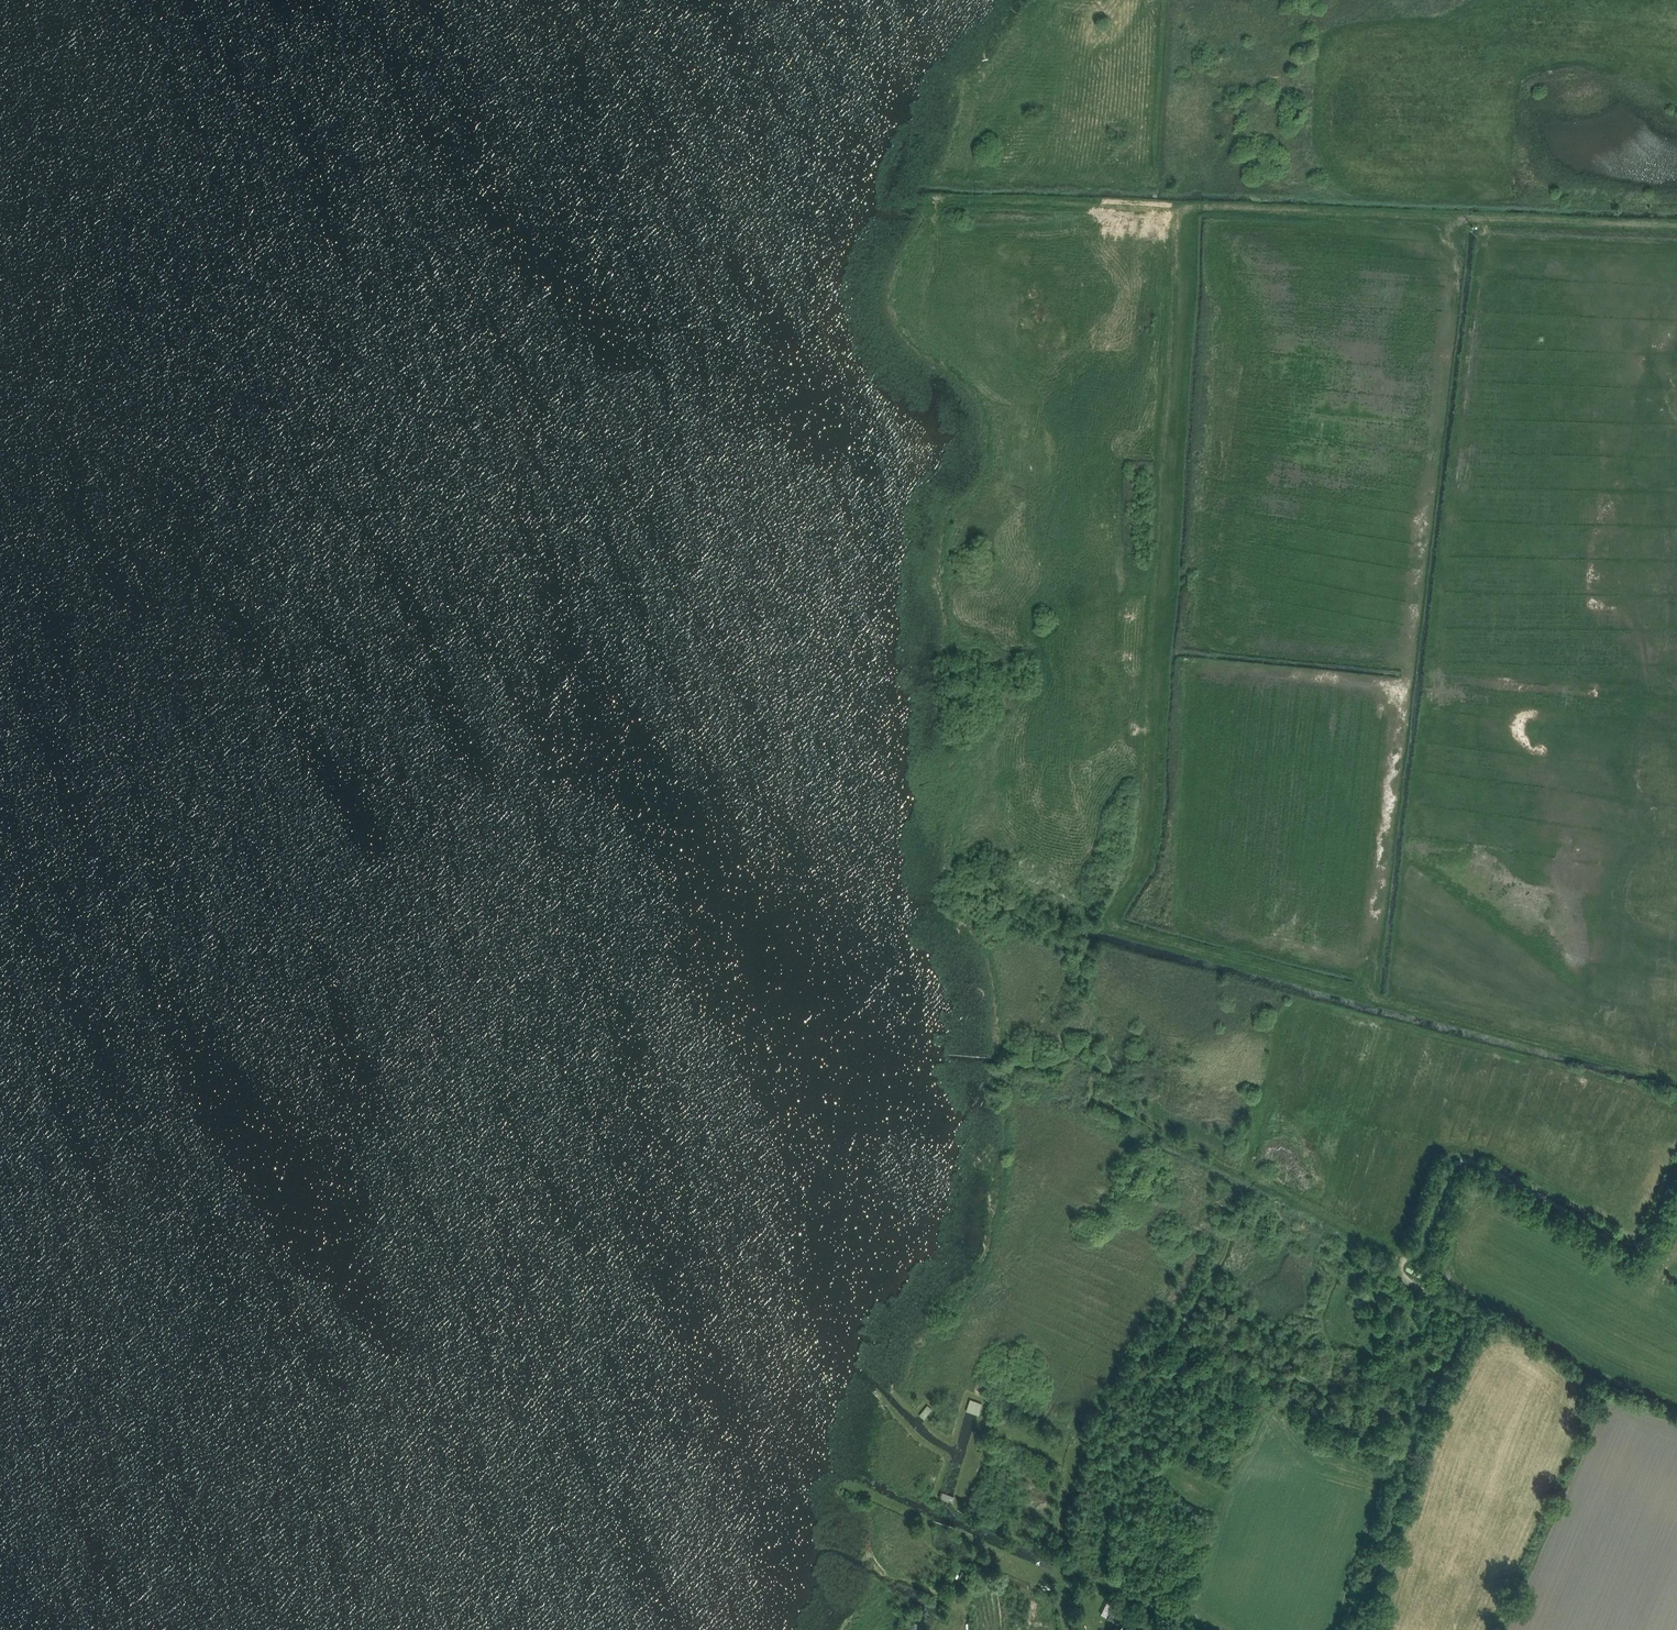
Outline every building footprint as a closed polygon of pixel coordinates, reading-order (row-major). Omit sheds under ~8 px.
[(970,1399),(966,1412),(979,1416),(983,1403),(970,1399)] [(919,1416),(924,1420),(933,1409),(927,1405),(919,1416)] [(1042,1549),(1037,1559),(1042,1561),(1040,1565),(1052,1571),(1054,1566),(1050,1563),(1054,1554),(1042,1549)] [(1115,1602),(1108,1617),(1125,1625),(1131,1613),(1123,1608),(1124,1606),(1115,1602)]
